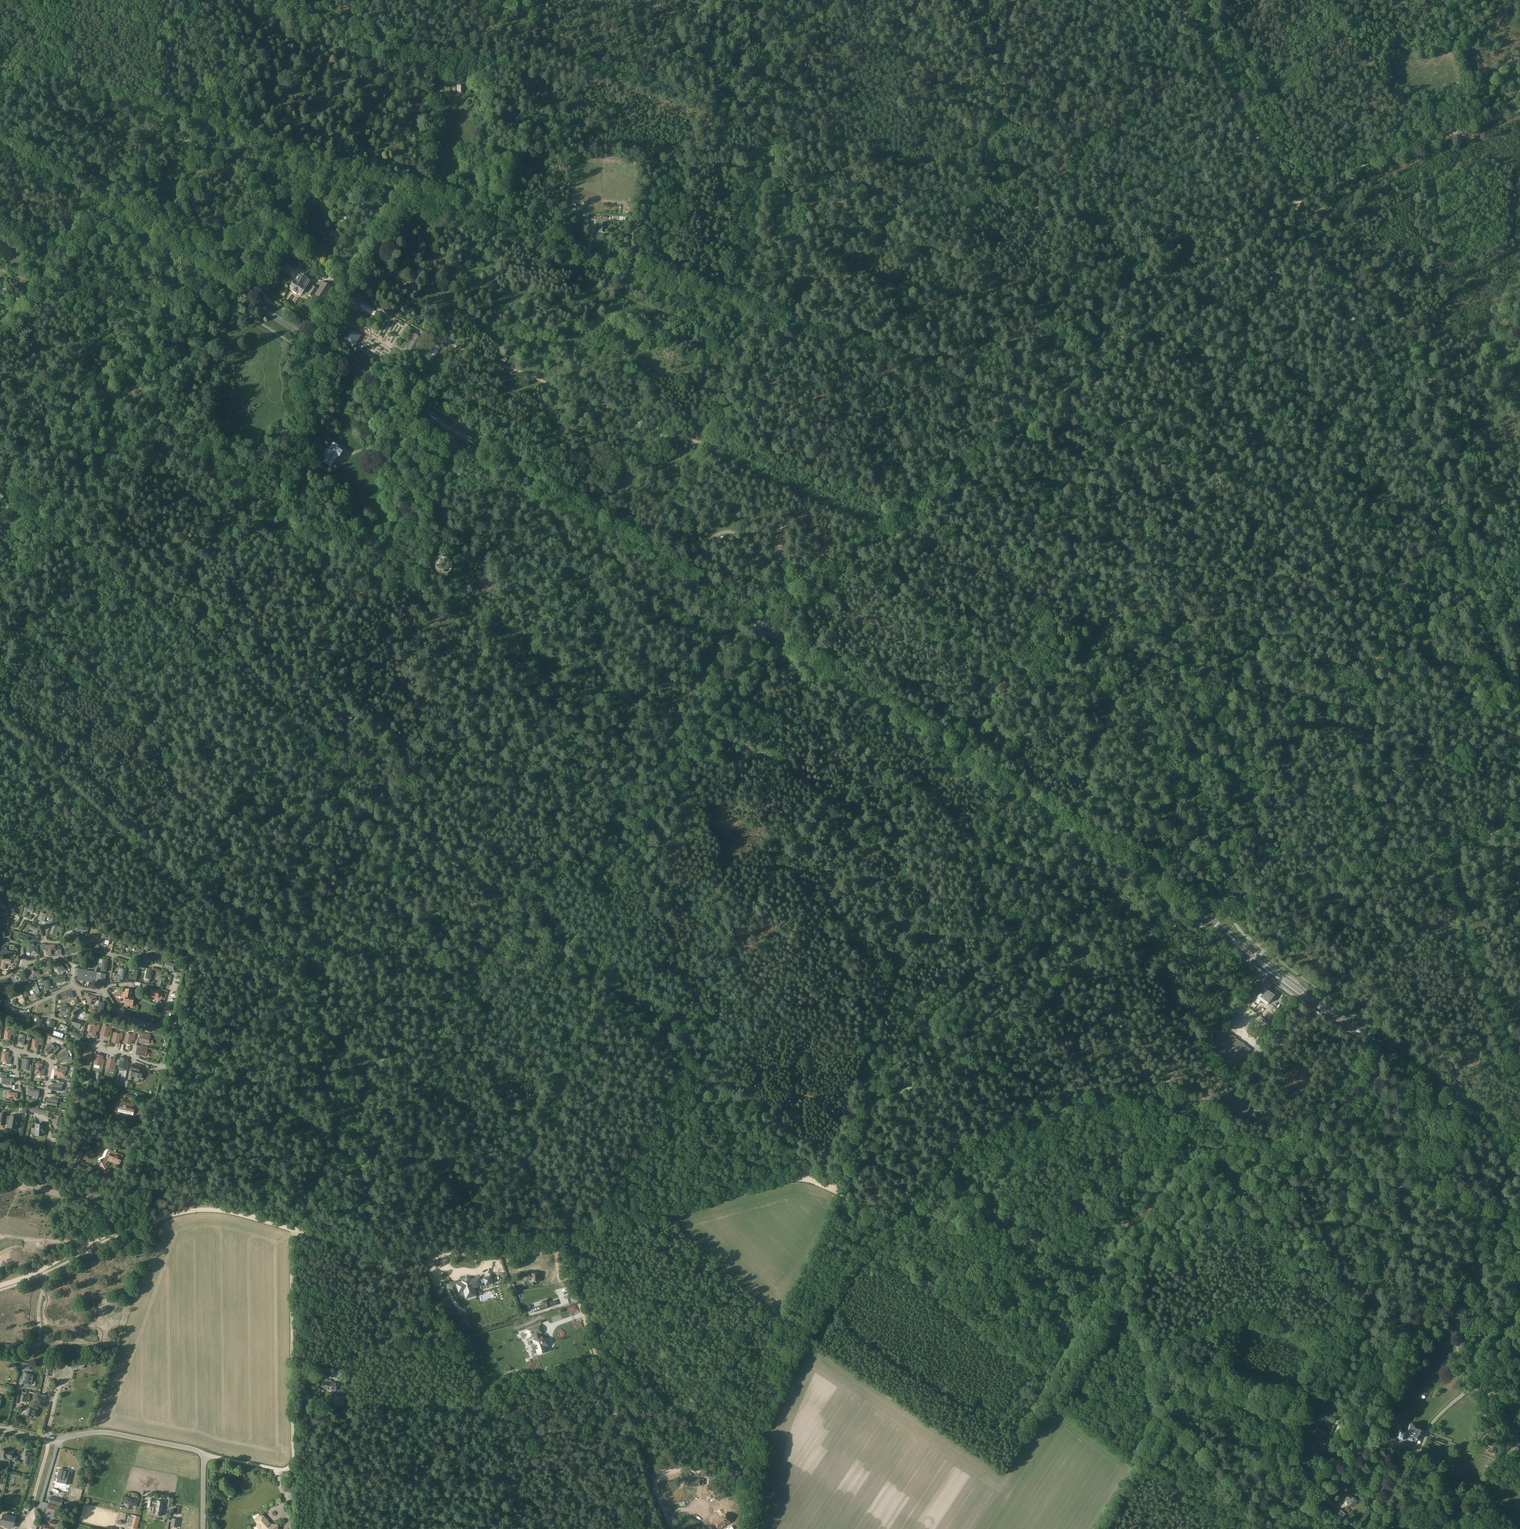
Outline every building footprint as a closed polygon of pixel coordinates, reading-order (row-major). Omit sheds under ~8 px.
[(304,209),(310,213),(319,200),(312,196),(304,209)] [(333,242),(325,236),(313,256),(321,261),(333,242)] [(2,255),(10,259),(13,252),(10,251),(12,247),(1,242),(0,243),(0,250),(2,251),(1,255),(2,255)] [(282,261),(277,268),(284,273),(289,265),(282,261)] [(307,294),(309,292),(304,290),(309,282),(298,275),(290,288),(294,290),(292,292),(297,294),(298,292),(301,294),(303,292),(307,294)] [(312,286),(309,292),(307,294),(322,304),(333,288),(322,281),(319,287),(316,285),(315,287),(312,286)] [(358,295),(355,293),(350,301),(354,303),(355,300),(358,296),(358,295)] [(350,330),(344,340),(354,347),(361,337),(350,330)] [(422,338),(414,333),(412,335),(414,336),(404,354),(411,357),(417,347),(419,343),(422,338)] [(323,462),(330,467),(336,457),(338,458),(342,452),(336,448),(337,446),(332,443),(328,451),(326,450),(323,455),(326,457),(323,462)] [(311,469),(305,465),(302,471),(308,474),(311,469)] [(16,500),(13,503),(18,507),(16,510),(21,514),(26,509),(16,500)] [(435,565),(433,567),(433,569),(433,571),(434,574),(435,576),(438,578),(440,578),(443,578),(446,577),(448,575),(449,572),(449,569),(448,566),(446,564),(442,562),(439,562),(437,563),(435,565)] [(25,907),(22,916),(26,917),(28,911),(32,913),(33,909),(25,907)] [(41,911),(38,920),(45,922),(47,913),(41,911)] [(56,933),(57,933),(59,926),(53,924),(49,933),(55,935),(56,933)] [(17,941),(26,944),(28,940),(19,936),(17,941)] [(45,944),(42,944),(42,951),(46,951),(46,956),(51,955),(50,950),(55,950),(55,945),(45,945),(45,944)] [(31,947),(29,947),(30,955),(38,955),(38,946),(34,946),(31,947)] [(152,964),(154,957),(145,954),(143,961),(152,964)] [(73,958),(74,962),(79,960),(81,964),(84,963),(82,955),(73,958)] [(11,960),(2,958),(0,968),(4,969),(5,963),(10,964),(11,960)] [(173,971),(175,964),(165,961),(164,968),(173,971)] [(57,968),(56,969),(60,974),(65,969),(59,963),(55,967),(57,968)] [(29,969),(30,973),(26,974),(28,980),(31,979),(31,978),(40,975),(38,970),(34,971),(33,967),(29,969)] [(82,970),(78,969),(76,981),(93,983),(95,983),(97,973),(95,972),(94,972),(95,972),(82,970)] [(120,975),(117,975),(115,974),(114,978),(115,978),(123,980),(125,969),(121,969),(120,975)] [(129,975),(128,979),(136,980),(138,970),(134,970),(133,976),(129,975)] [(98,973),(97,973),(95,983),(104,985),(106,974),(98,973)] [(19,975),(20,981),(14,982),(15,986),(25,983),(22,974),(19,975)] [(167,979),(165,990),(172,991),(174,980),(167,979)] [(124,1005),(132,1006),(134,998),(131,997),(132,990),(126,989),(125,993),(126,993),(124,1005)] [(150,989),(149,996),(158,998),(159,991),(150,989)] [(1274,996),(1265,989),(1262,994),(1260,993),(1256,998),(1267,1005),(1268,1003),(1274,996)] [(87,998),(86,1004),(91,1005),(91,1001),(95,1001),(96,996),(88,995),(88,994),(84,993),(83,997),(87,998)] [(1241,998),(1239,1000),(1243,1004),(1249,996),(1245,993),(1241,998)] [(61,1006),(60,1011),(66,1012),(65,1016),(70,1016),(71,1008),(61,1006)] [(28,1019),(29,1014),(22,1011),(17,1010),(16,1009),(14,1015),(12,1023),(17,1025),(25,1028),(28,1019)] [(98,1030),(100,1025),(97,1025),(97,1026),(90,1025),(88,1034),(95,1036),(96,1030),(98,1030)] [(109,1031),(111,1031),(112,1026),(109,1025),(109,1027),(103,1025),(101,1035),(107,1036),(108,1032),(109,1031)] [(60,1033),(57,1032),(55,1035),(62,1037),(66,1027),(62,1026),(60,1033)] [(4,1040),(9,1041),(10,1035),(13,1035),(14,1029),(11,1028),(11,1031),(5,1030),(4,1040)] [(74,1031),(72,1034),(77,1038),(76,1039),(78,1041),(81,1036),(74,1031)] [(27,1040),(28,1034),(25,1033),(24,1035),(19,1035),(17,1044),(23,1045),(24,1039),(27,1040)] [(120,1034),(114,1033),(112,1042),(118,1044),(120,1038),(122,1038),(123,1033),(120,1033),(120,1034)] [(132,1039),(134,1039),(135,1034),(133,1033),(133,1035),(126,1033),(124,1043),(131,1044),(132,1039)] [(1239,1070),(1246,1060),(1244,1058),(1250,1050),(1227,1033),(1214,1052),(1239,1070)] [(144,1036),(143,1035),(140,1035),(139,1041),(148,1044),(150,1037),(149,1037),(150,1035),(144,1034),(144,1036)] [(39,1038),(38,1040),(33,1039),(31,1049),(37,1050),(38,1044),(41,1045),(42,1038),(39,1038)] [(44,1051),(48,1055),(52,1051),(54,1053),(59,1048),(56,1046),(55,1047),(51,1043),(44,1051)] [(141,1048),(140,1048),(137,1047),(136,1054),(145,1056),(147,1050),(146,1049),(147,1047),(142,1046),(141,1048)] [(91,1055),(91,1054),(91,1051),(85,1050),(83,1059),(89,1061),(89,1060),(91,1061),(93,1055),(91,1055)] [(68,1056),(66,1051),(57,1055),(59,1060),(65,1058),(66,1061),(72,1059),(71,1056),(68,1056)] [(2,1052),(1,1062),(6,1063),(6,1064),(9,1065),(10,1058),(7,1058),(8,1053),(2,1052)] [(101,1061),(103,1056),(96,1055),(94,1064),(100,1066),(101,1065),(103,1065),(104,1061),(101,1061)] [(114,1064),(114,1062),(115,1060),(108,1058),(106,1068),(112,1069),(113,1069),(115,1069),(116,1064),(114,1064)] [(126,1065),(126,1063),(127,1059),(121,1058),(119,1067),(125,1069),(125,1068),(127,1068),(128,1065),(126,1065)] [(23,1059),(21,1069),(27,1070),(27,1071),(30,1072),(31,1065),(28,1065),(29,1060),(23,1059)] [(36,1064),(35,1073),(40,1074),(40,1076),(43,1076),(44,1070),(41,1069),(42,1064),(36,1064)] [(132,1064),(130,1070),(132,1071),(132,1072),(134,1072),(133,1076),(141,1078),(143,1071),(139,1070),(140,1066),(132,1064)] [(66,1071),(67,1068),(60,1067),(60,1070),(55,1069),(54,1075),(64,1076),(65,1071),(66,1071)] [(0,1075),(0,1078),(2,1078),(1,1084),(11,1085),(12,1080),(6,1079),(6,1076),(0,1075)] [(62,1086),(63,1086),(64,1083),(57,1082),(57,1085),(52,1084),(51,1090),(61,1091),(62,1086)] [(34,1087),(27,1086),(27,1090),(29,1090),(28,1095),(38,1097),(39,1091),(33,1090),(34,1087)] [(5,1101),(11,1102),(12,1099),(17,1100),(17,1094),(7,1092),(7,1098),(5,1098),(5,1101)] [(58,1100),(59,1100),(59,1097),(53,1096),(52,1099),(48,1098),(47,1104),(57,1106),(58,1100)] [(133,1104),(118,1100),(117,1103),(120,1104),(119,1109),(118,1111),(133,1115),(133,1112),(134,1112),(134,1111),(135,1111),(135,1109),(135,1108),(135,1107),(132,1107),(133,1104)] [(4,1126),(5,1123),(9,1124),(8,1128),(17,1129),(18,1125),(19,1125),(20,1124),(20,1123),(19,1122),(18,1122),(19,1117),(10,1116),(10,1117),(6,1116),(6,1114),(1,1114),(0,1119),(0,1125),(4,1126)] [(56,1126),(59,1127),(60,1127),(63,1117),(58,1116),(57,1120),(53,1119),(52,1125),(56,1126)] [(43,1136),(44,1126),(36,1125),(35,1135),(43,1136)] [(78,1149),(76,1154),(74,1160),(79,1162),(83,1152),(78,1149)] [(107,1161),(105,1162),(104,1160),(100,1163),(104,1170),(108,1168),(106,1164),(109,1162),(119,1166),(122,1158),(110,1153),(107,1161)] [(533,1278),(527,1280),(529,1284),(530,1287),(535,1286),(537,1289),(543,1287),(547,1286),(546,1285),(549,1284),(550,1285),(552,1284),(552,1286),(559,1284),(556,1274),(544,1278),(543,1274),(538,1276),(537,1275),(532,1277),(533,1278)] [(481,1285),(480,1283),(484,1281),(485,1284),(491,1282),(489,1275),(483,1278),(483,1279),(480,1280),(479,1277),(469,1280),(469,1278),(466,1279),(463,1280),(464,1280),(461,1281),(462,1283),(456,1285),(459,1292),(463,1291),(465,1294),(474,1291),(473,1287),(481,1285)] [(519,1358),(522,1357),(504,1289),(498,1291),(493,1293),(492,1292),(482,1294),(482,1295),(478,1296),(486,1328),(493,1326),(506,1374),(511,1373),(498,1326),(504,1325),(514,1362),(519,1360),(519,1358)] [(543,1305),(535,1308),(536,1311),(549,1307),(548,1303),(547,1300),(542,1302),(543,1305)] [(463,1307),(470,1332),(475,1331),(467,1306),(463,1307)] [(524,1332),(520,1333),(522,1339),(526,1337),(526,1338),(533,1336),(534,1339),(535,1343),(534,1344),(536,1349),(537,1348),(539,1354),(546,1352),(545,1348),(546,1348),(548,1347),(546,1341),(544,1341),(543,1338),(541,1338),(540,1337),(539,1334),(542,1333),(540,1326),(528,1330),(524,1331),(524,1332)] [(24,1373),(22,1382),(30,1385),(33,1375),(24,1373)] [(325,1380),(325,1382),(322,1381),(321,1389),(323,1389),(323,1388),(328,1389),(328,1390),(336,1391),(336,1385),(334,1384),(334,1383),(332,1383),(332,1382),(331,1382),(331,1380),(325,1380)] [(1509,1402),(1502,1417),(1511,1421),(1515,1412),(1516,1409),(1518,1406),(1509,1402)] [(28,1408),(24,1407),(23,1410),(27,1412),(26,1415),(36,1418),(38,1410),(28,1408)] [(1411,1423),(1409,1424),(1407,1430),(1406,1430),(1405,1433),(1401,1431),(1401,1430),(1401,1429),(1400,1429),(1399,1429),(1396,1438),(1402,1440),(1403,1437),(1412,1440),(1413,1438),(1417,1439),(1418,1435),(1421,1436),(1423,1431),(1421,1430),(1415,1428),(1415,1427),(1414,1424),(1411,1423)] [(1369,1437),(1368,1428),(1360,1429),(1361,1438),(1369,1437)] [(1316,1433),(1315,1436),(1312,1443),(1314,1444),(1311,1450),(1318,1453),(1321,1446),(1322,1447),(1325,1440),(1323,1439),(1326,1433),(1319,1431),(1318,1434),(1316,1433)] [(0,1455),(0,1458),(2,1458),(2,1460),(3,1461),(6,1461),(7,1461),(7,1459),(8,1451),(1,1450),(0,1455)] [(8,1451),(7,1459),(13,1460),(12,1461),(17,1462),(18,1456),(13,1455),(13,1452),(8,1451)] [(32,1466),(33,1458),(25,1457),(24,1464),(32,1466)] [(57,1478),(57,1481),(68,1484),(71,1473),(68,1472),(67,1473),(66,1472),(67,1471),(59,1469),(57,1478)] [(1351,1499),(1348,1496),(1345,1499),(1349,1502),(1347,1505),(1350,1508),(1353,1505),(1357,1501),(1353,1497),(1351,1499)] [(51,1497),(49,1503),(61,1506),(62,1500),(51,1497)] [(153,1500),(149,1499),(148,1505),(153,1505),(152,1508),(153,1508),(152,1514),(155,1515),(161,1516),(163,1502),(153,1501),(153,1500)] [(710,1507),(710,1513),(717,1513),(720,1517),(713,1521),(718,1528),(719,1528),(729,1522),(724,1514),(723,1515),(721,1512),(722,1511),(719,1507),(710,1507)] [(1339,1511),(1344,1516),(1349,1510),(1346,1507),(1344,1510),(1341,1508),(1339,1511)] [(3,1515),(1,1525),(13,1528),(16,1517),(3,1515)] [(131,1515),(128,1527),(135,1528),(137,1528),(140,1517),(131,1515)] [(277,1525),(270,1525),(262,1515),(261,1515),(260,1515),(259,1516),(257,1517),(256,1518),(256,1520),(255,1521),(257,1524),(257,1525),(257,1526),(257,1527),(258,1528),(259,1528),(260,1528),(261,1528),(262,1528),(277,1528),(277,1525)] [(177,1528),(179,1519),(172,1518),(170,1527),(177,1528)] [(49,1526),(45,1525),(44,1528),(55,1528),(57,1522),(51,1520),(49,1526)]
